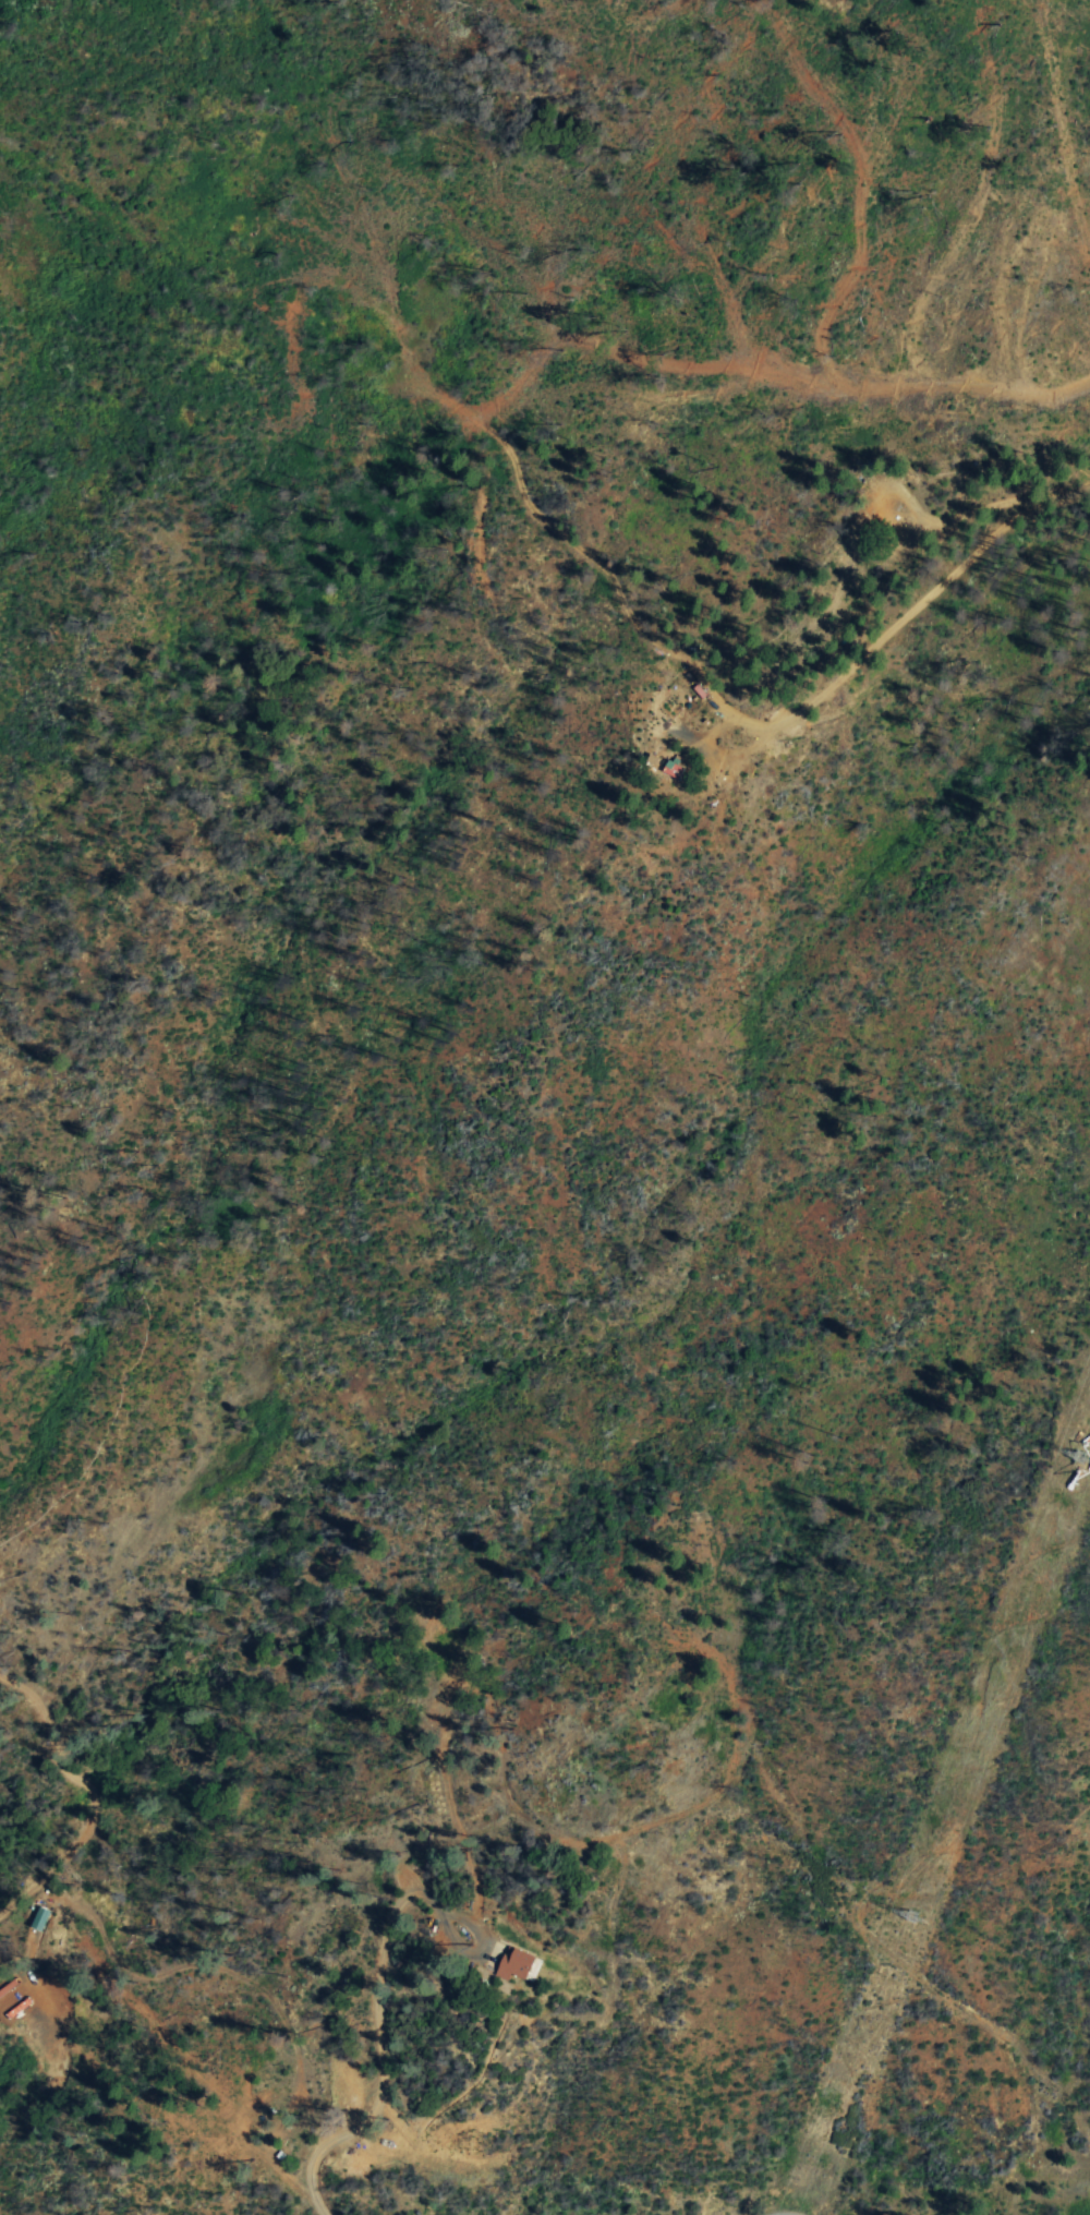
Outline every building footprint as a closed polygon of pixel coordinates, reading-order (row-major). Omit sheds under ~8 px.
[(660,773),(676,781),(682,769),(666,761),(660,773)] [(499,1964),(493,1976),(506,1982),(509,1976),(525,1983),(533,1966),(511,1956),(506,1967),(499,1964)]
